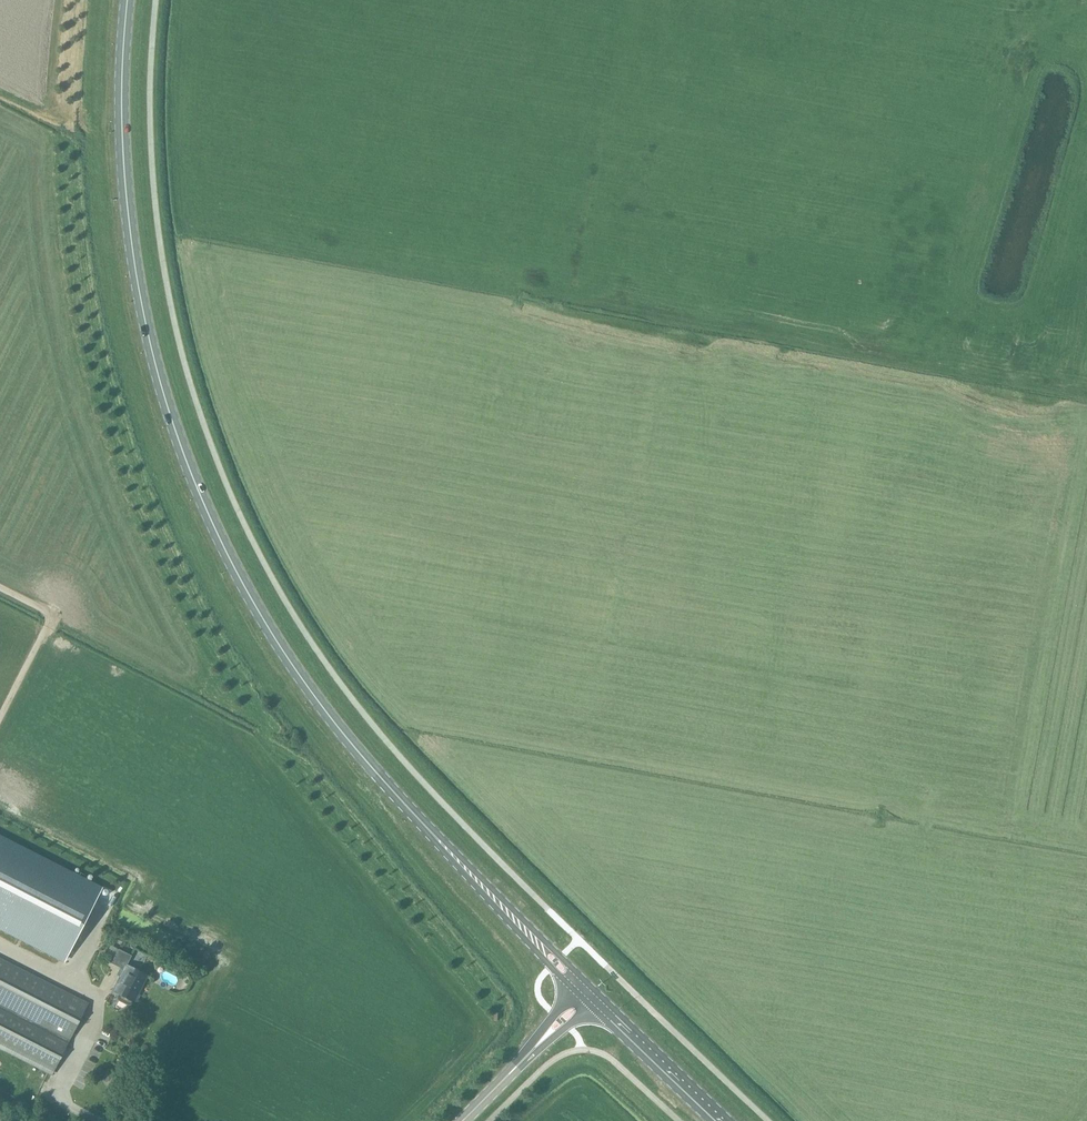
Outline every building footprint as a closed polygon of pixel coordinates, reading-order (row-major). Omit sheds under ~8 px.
[(101,888),(55,864),(54,866),(0,838),(0,927),(65,960),(101,888)] [(85,923),(75,942),(89,949),(99,930),(85,923)] [(148,977),(127,966),(132,957),(119,950),(111,964),(123,970),(112,991),(135,1003),(135,1002),(134,1002),(147,977),(148,977)] [(68,1041),(87,1003),(0,959),(0,1007),(68,1041)] [(68,1041),(0,1007),(0,1049),(51,1075),(68,1041)]
